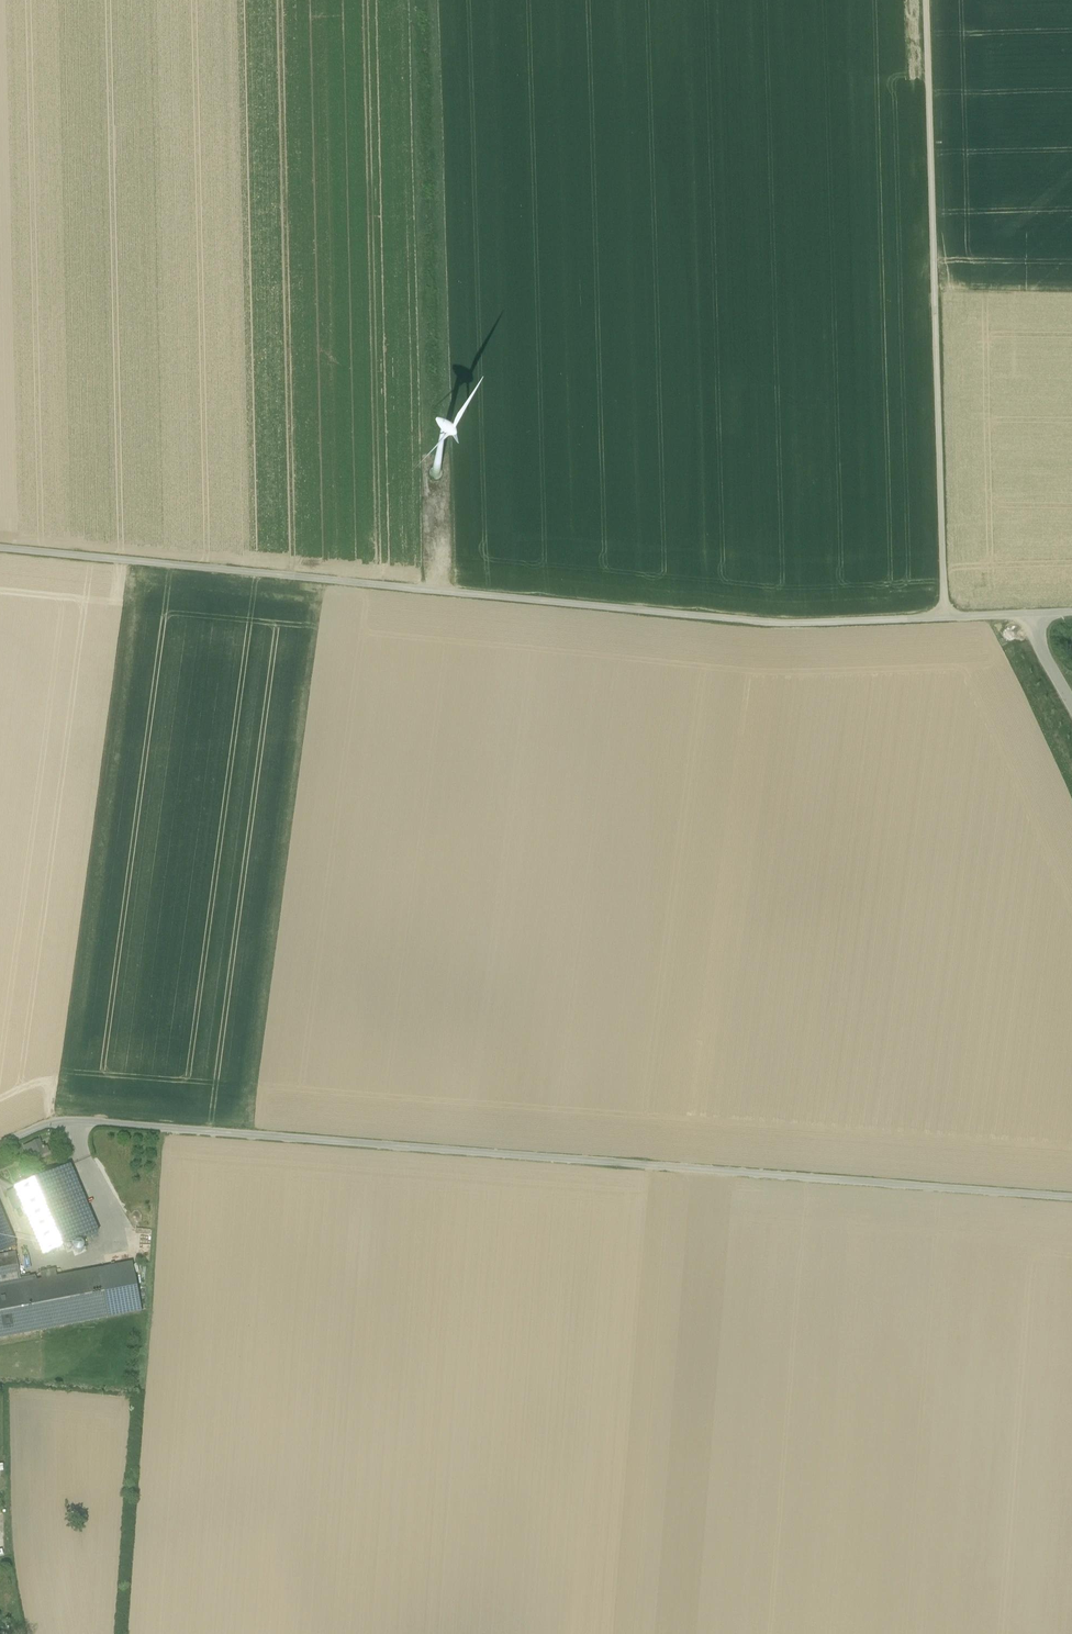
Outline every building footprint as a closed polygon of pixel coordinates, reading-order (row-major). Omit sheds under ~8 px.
[(51,1161),(46,1146),(43,1147),(41,1140),(25,1145),(32,1167),(51,1161)] [(70,1167),(15,1189),(43,1256),(98,1233),(70,1167)] [(16,1247),(0,1209),(0,1253),(16,1247)] [(15,1254),(0,1257),(0,1338),(140,1311),(131,1264),(35,1282),(34,1277),(20,1279),(15,1254)]
